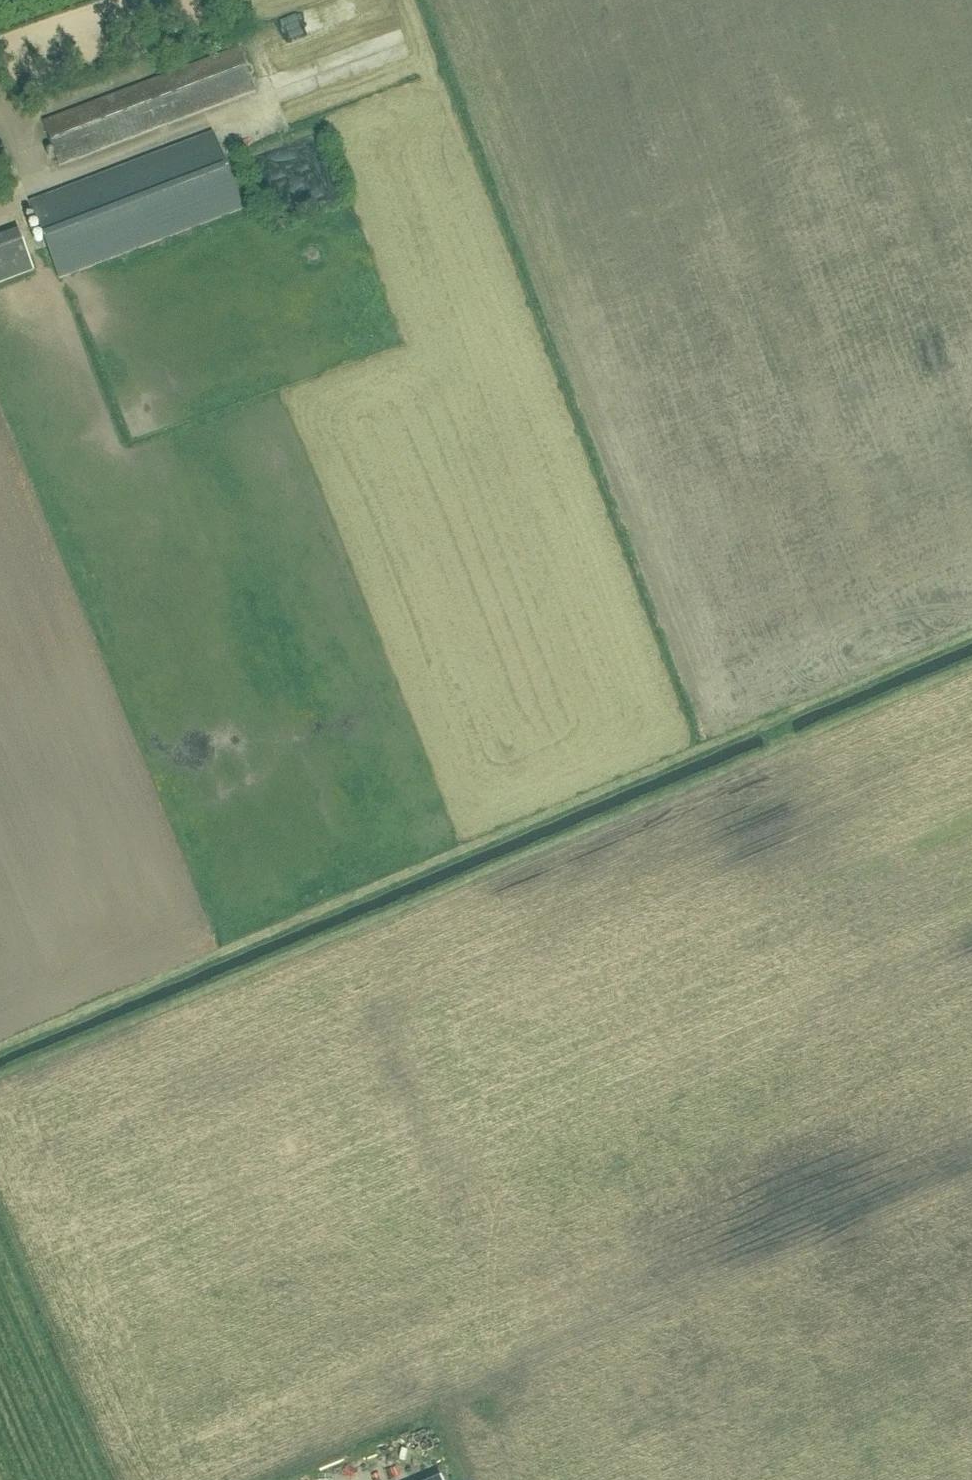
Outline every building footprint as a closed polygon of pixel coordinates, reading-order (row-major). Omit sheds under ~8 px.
[(276,26),(282,58),(319,50),(312,18),(276,26)] [(253,93),(236,49),(41,124),(58,168),(253,93)] [(242,211),(212,134),(28,203),(57,281),(242,211)] [(12,155),(0,158),(6,177),(17,174),(12,155)] [(18,234),(0,241),(0,285),(33,272),(18,234)] [(428,1471),(425,1455),(398,1460),(399,1467),(400,1467),(402,1476),(428,1471)] [(338,1477),(339,1479),(390,1479),(384,1458),(359,1465),(360,1471),(338,1477)]
